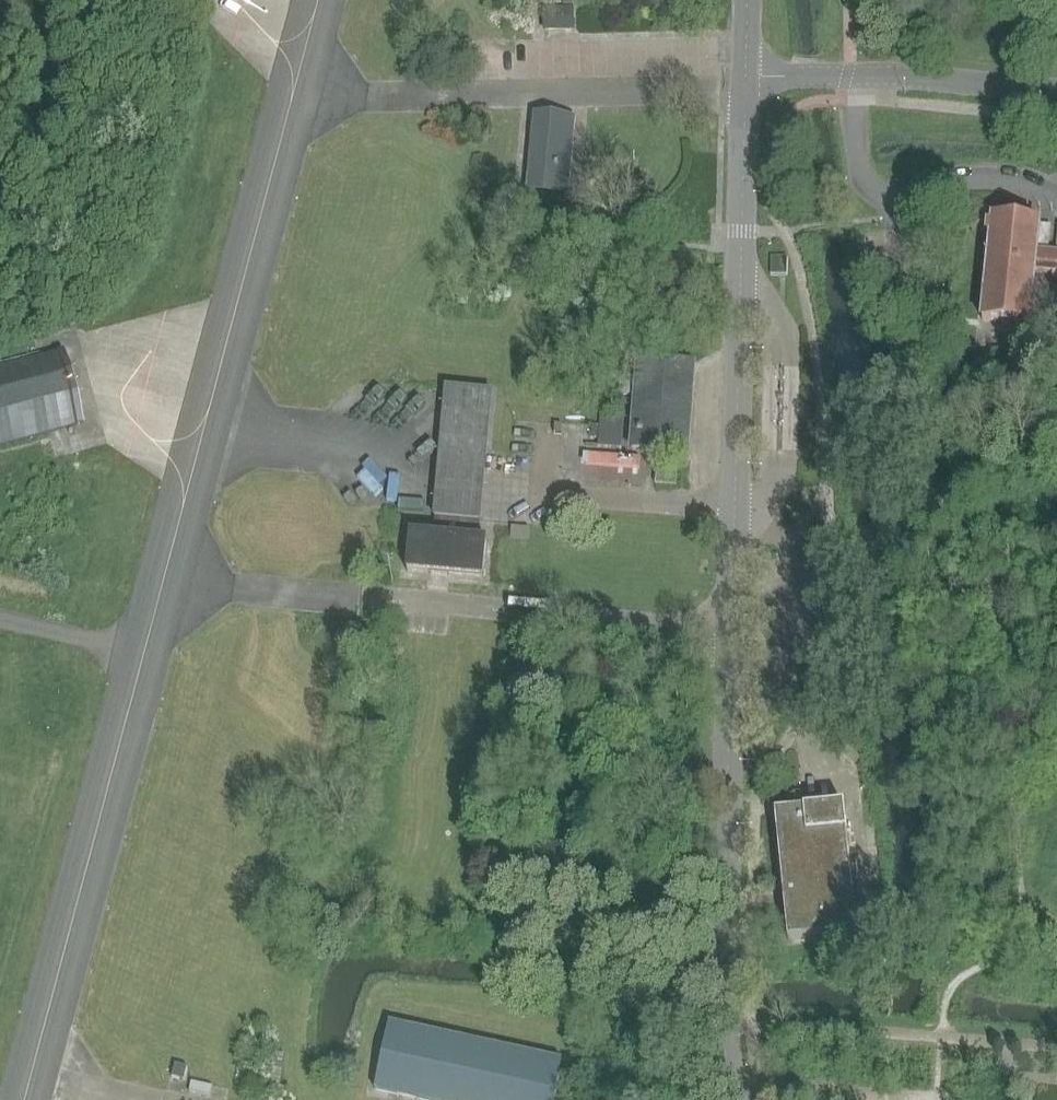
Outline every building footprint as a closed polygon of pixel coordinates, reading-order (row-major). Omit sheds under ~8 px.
[(544,10),(544,30),(573,29),(572,9),(544,10)] [(537,116),(530,189),(565,192),(572,119),(537,116)] [(1008,219),(992,218),(992,224),(987,223),(986,233),(991,233),(982,320),(1029,325),(1034,272),(1054,274),(1053,281),(1056,281),(1056,254),(1046,253),(1049,226),(1039,225),(1039,222),(1008,219)] [(770,275),(780,275),(786,275),(787,257),(770,257),(770,275)] [(38,356),(33,357),(32,354),(26,355),(27,358),(0,365),(0,445),(32,436),(49,431),(83,422),(63,349),(38,356)] [(636,396),(634,429),(633,437),(632,449),(686,453),(692,364),(639,360),(638,378),(612,376),(611,394),(636,396)] [(480,521),(491,392),(446,388),(434,517),(436,517),(434,534),(410,532),(407,571),(482,578),(486,539),(477,538),(479,520),(480,521)] [(598,445),(597,447),(621,449),(623,416),(600,415),(599,426),(591,425),(590,438),(598,439),(598,445)] [(654,484),(675,485),(676,473),(655,472),(654,484)] [(510,537),(528,538),(529,529),(510,528),(510,537)] [(844,806),(775,813),(785,912),(788,941),(857,934),(853,896),(844,806)] [(424,1099),(553,1099),(562,1061),(389,1023),(375,1089),(424,1099)] [(174,1064),(171,1077),(183,1080),(186,1067),(174,1064)] [(189,1092),(210,1097),(212,1086),(191,1081),(189,1092)]
